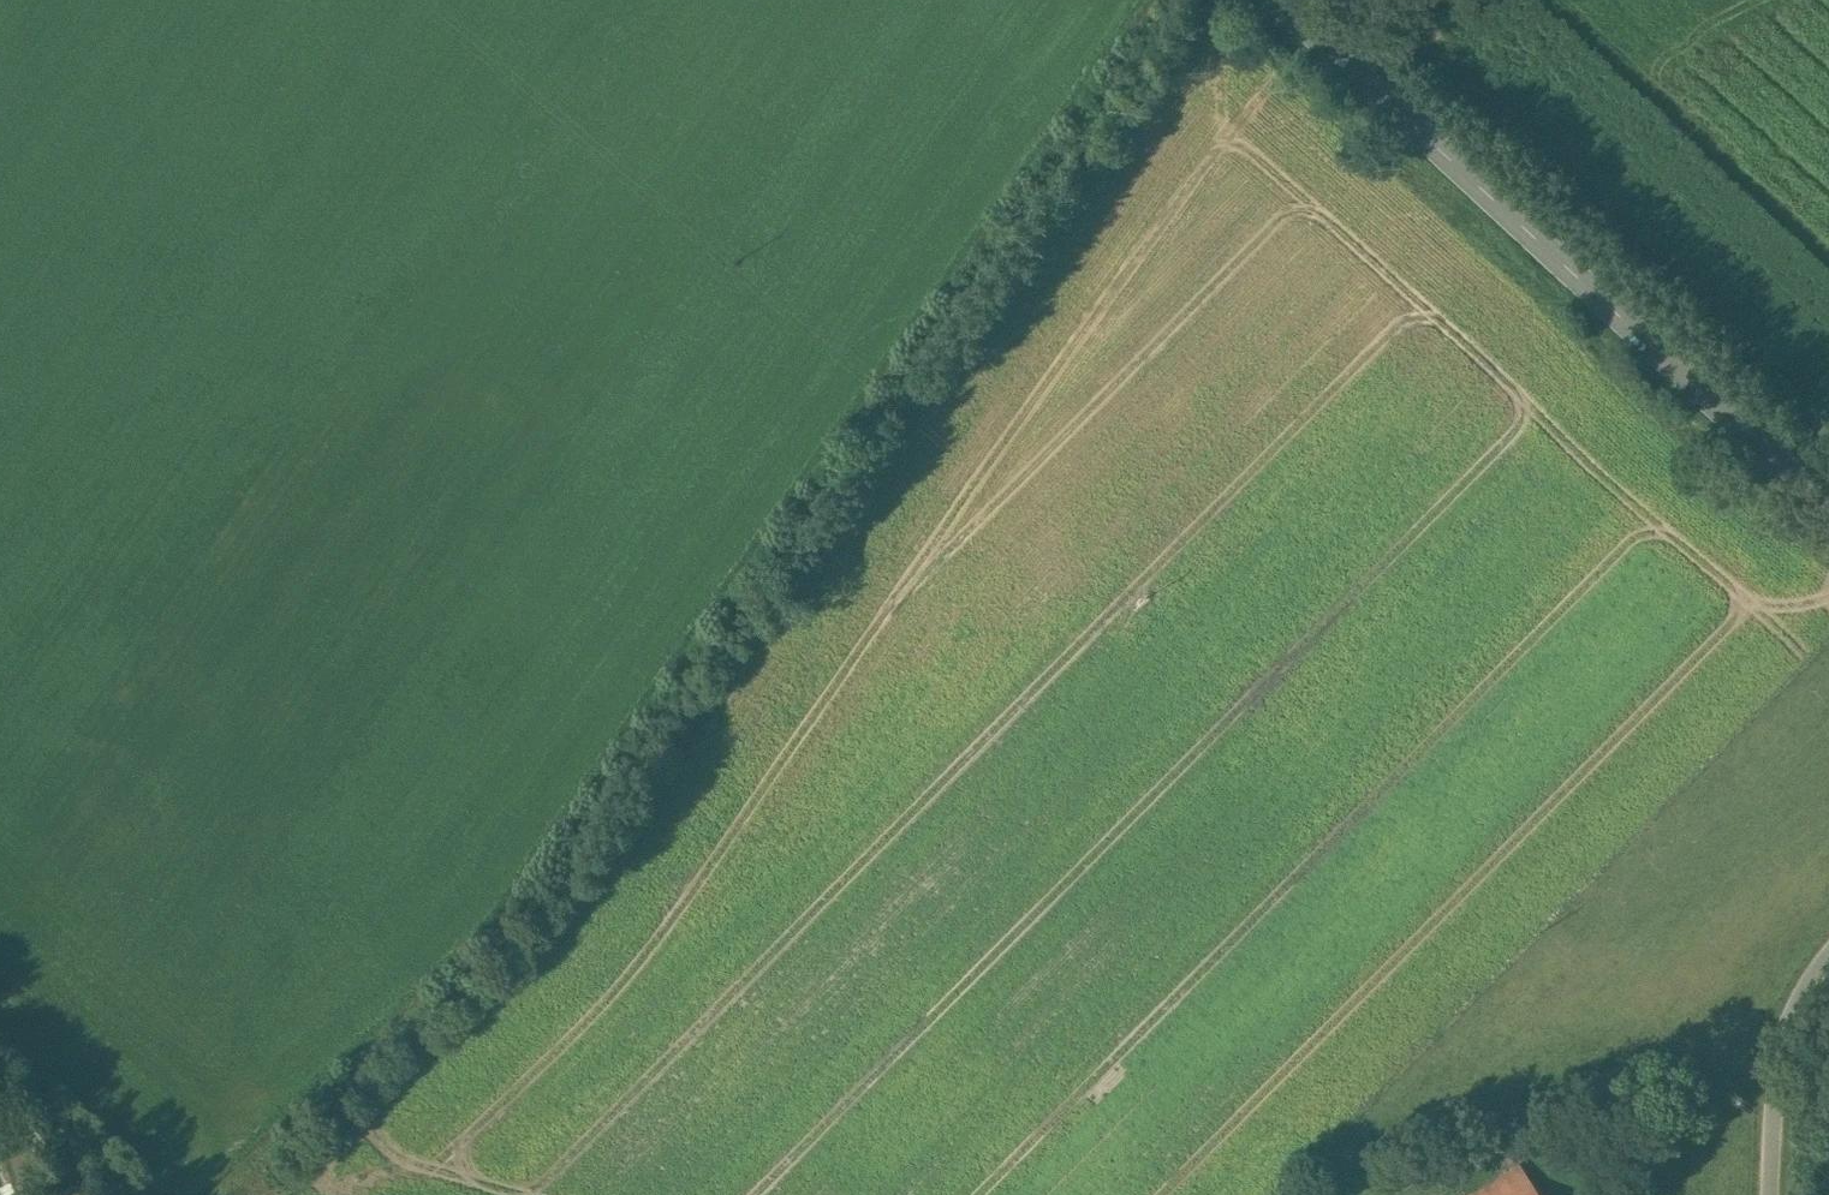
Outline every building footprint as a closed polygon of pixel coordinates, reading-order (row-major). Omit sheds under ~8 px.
[(1518,1194),(1539,1194),(1533,1185),(1518,1194)]
